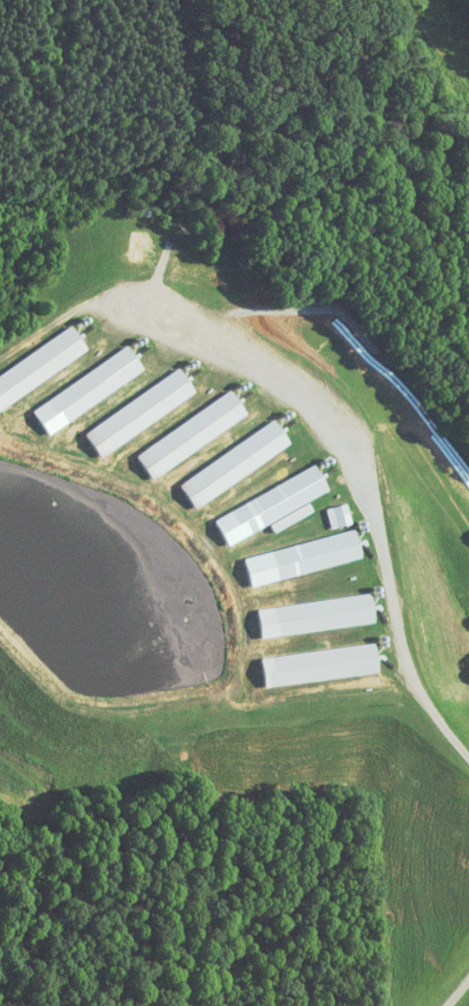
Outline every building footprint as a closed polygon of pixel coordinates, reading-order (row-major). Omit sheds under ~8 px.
[(75,346),(59,320),(0,358),(0,394),(75,346)] [(19,402),(34,427),(131,366),(115,341),(19,402)] [(70,424),(85,449),(183,389),(168,364),(70,424)] [(138,472),(234,410),(218,385),(122,447),(138,472)] [(182,501),(278,439),(261,414),(166,477),(182,501)] [(316,487),(303,461),(201,511),(214,537),(316,487)] [(300,505),(295,497),(256,518),(261,526),(300,505)] [(313,503),(318,522),(338,517),(333,498),(313,503)] [(231,552),(238,580),(349,552),(342,524),(231,552)] [(247,631),(361,618),(358,589),(244,601),(247,631)] [(251,681),(365,666),(361,637),(247,652),(251,681)]
